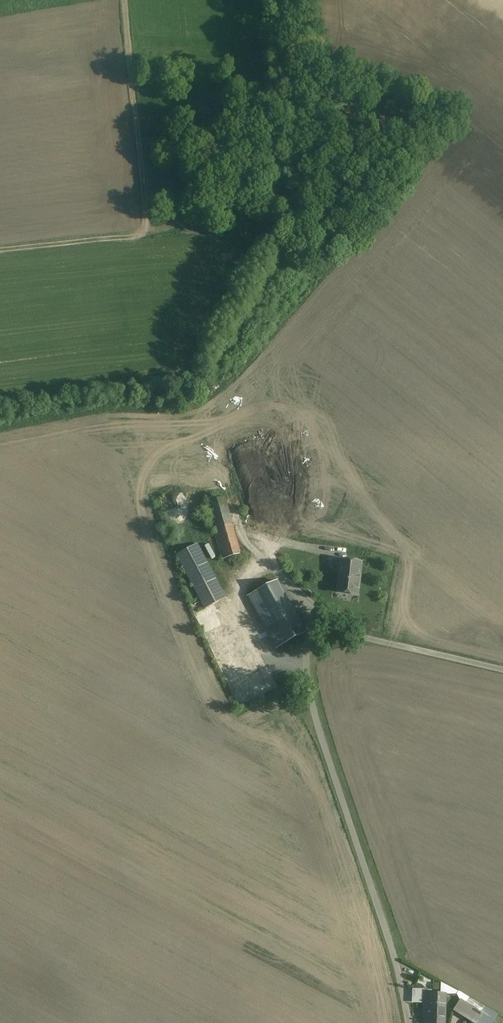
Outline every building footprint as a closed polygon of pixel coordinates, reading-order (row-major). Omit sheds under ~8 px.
[(224,498),(207,503),(214,530),(231,525),(224,498)] [(231,525),(214,530),(223,560),(240,555),(231,525)] [(226,598),(197,544),(177,555),(205,609),(226,598)] [(361,563),(341,560),(338,592),(357,594),(361,563)] [(277,581),(249,596),(277,647),(282,644),(305,632),(277,581)] [(259,618),(252,621),(255,629),(262,626),(259,618)] [(425,994),(424,1022),(444,1022),(445,995),(425,994)] [(471,1006),(460,999),(455,1009),(465,1015),(471,1006)] [(482,1013),(471,1006),(465,1015),(477,1022),(482,1013)]
